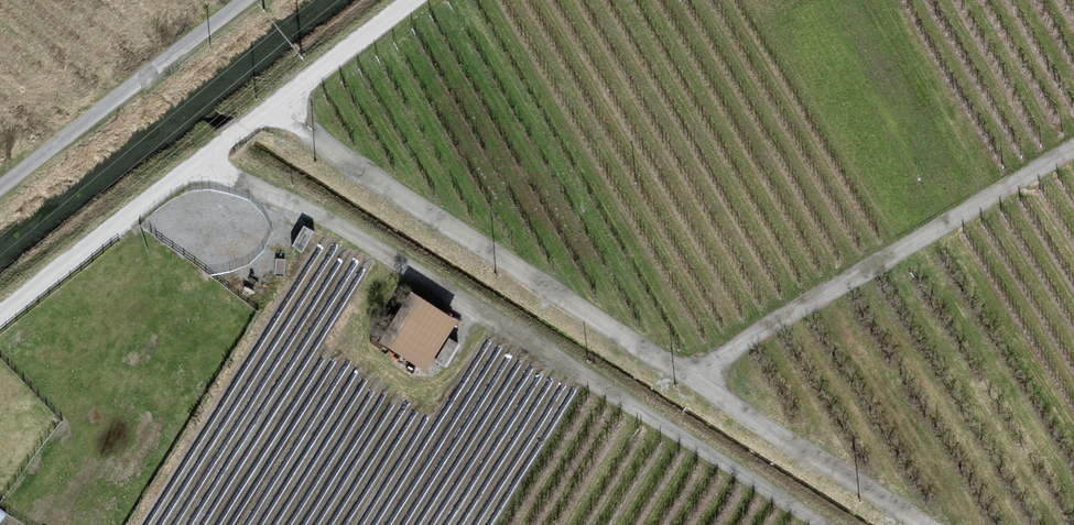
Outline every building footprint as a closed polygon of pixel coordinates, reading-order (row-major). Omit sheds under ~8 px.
[(378,333),(426,363),(460,310),(412,280),(378,333)]
